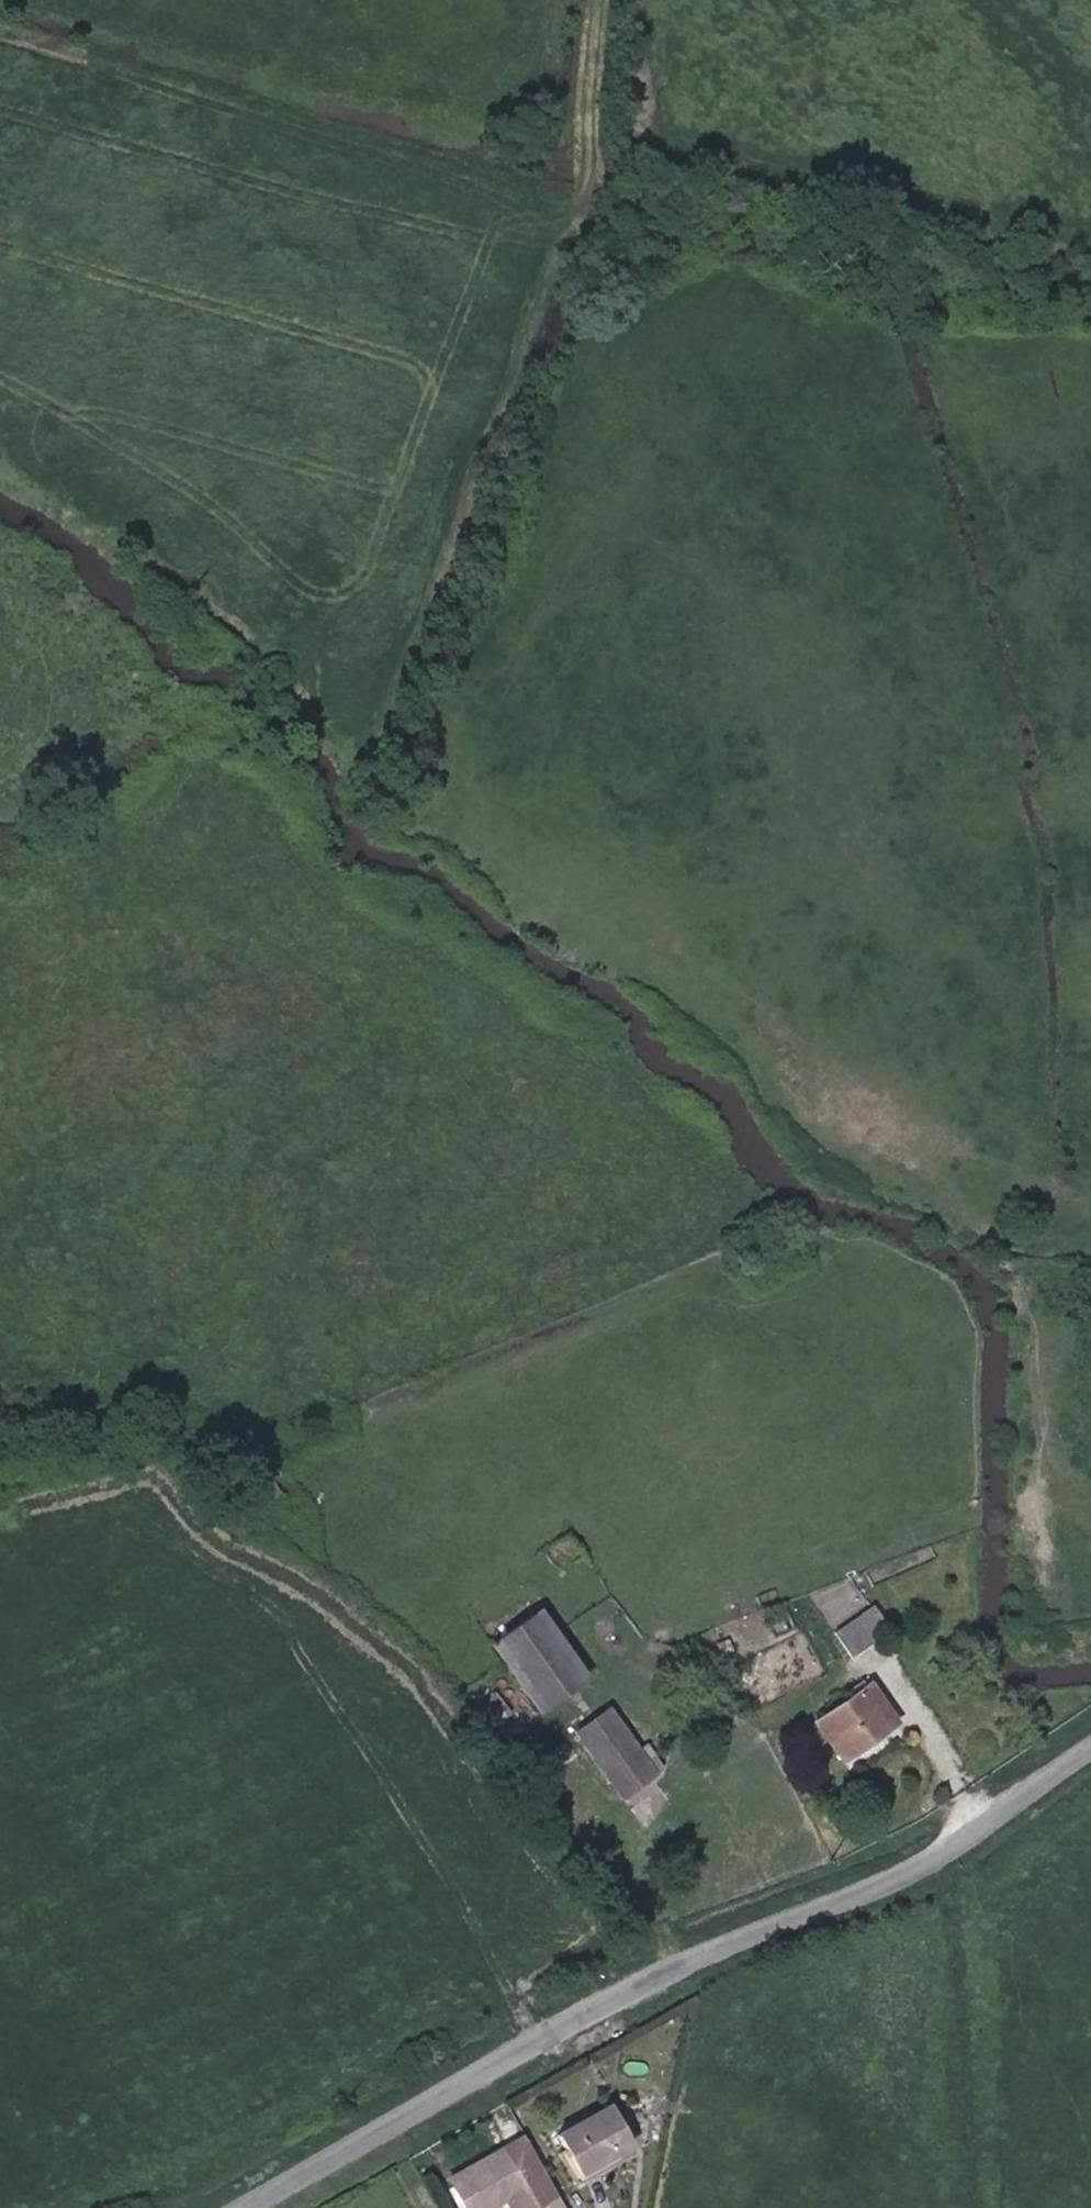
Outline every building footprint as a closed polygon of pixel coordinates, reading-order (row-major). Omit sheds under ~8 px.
[(877,1639),(869,1627),(883,1617),(873,1604),(835,1632),(852,1656),(877,1639)] [(539,1610),(493,1642),(541,1707),(587,1675),(539,1610)] [(850,1686),(855,1693),(815,1721),(843,1758),(899,1720),(871,1682),(864,1687),(859,1680),(850,1686)] [(494,1689),(480,1701),(498,1722),(512,1711),(494,1689)] [(663,1766),(648,1744),(639,1751),(609,1709),(578,1731),(623,1794),(663,1766)] [(585,2189),(640,2161),(616,2114),(561,2144),(585,2189)] [(537,2207),(558,2207),(565,2204),(531,2143),(451,2183),(464,2207),(509,2207),(515,2205),(531,2197),(537,2207)] [(531,2197),(515,2205),(517,2207),(537,2207),(531,2197)]
